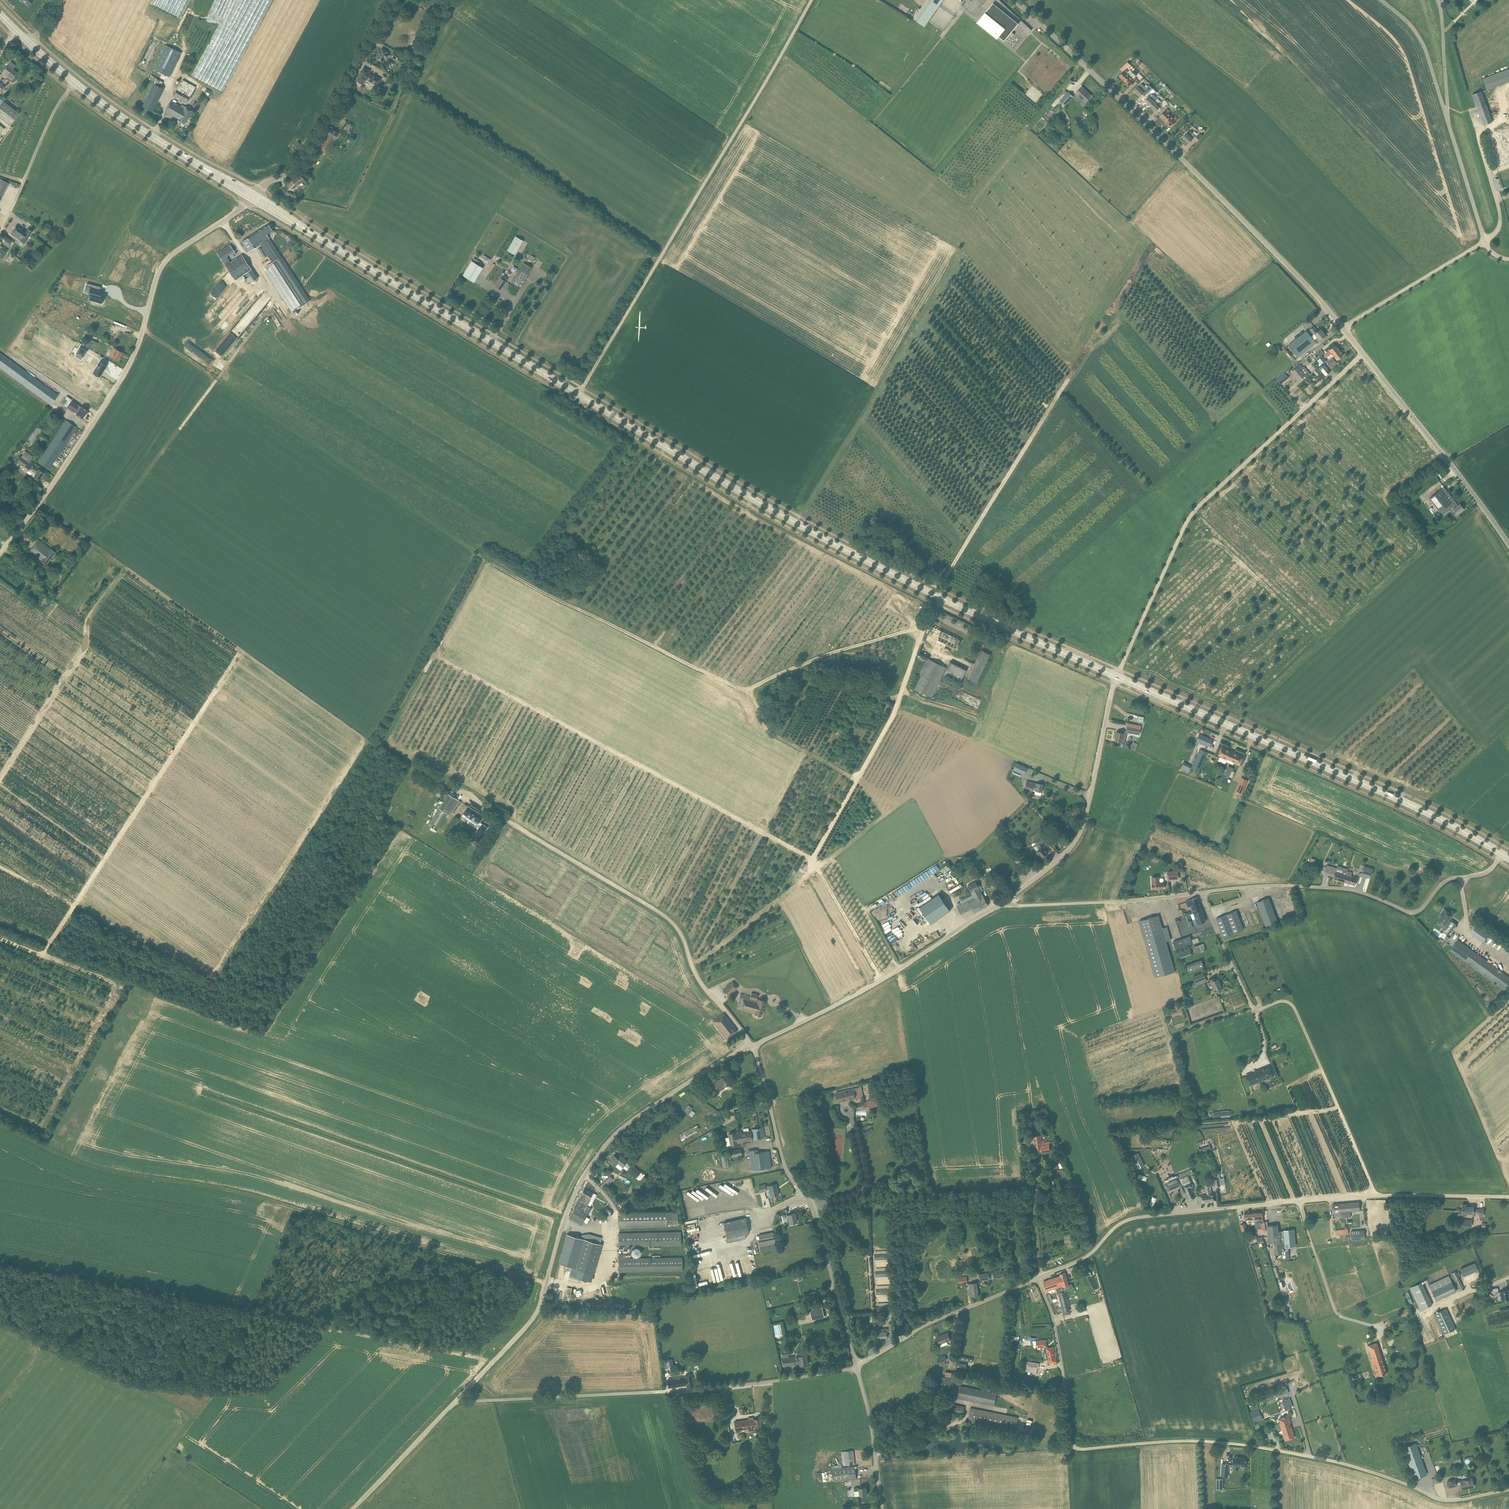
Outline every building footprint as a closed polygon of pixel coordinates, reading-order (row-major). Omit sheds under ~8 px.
[(914,18),(925,26),(943,0),(927,0),(914,18)] [(981,6),(987,10),(980,18),(981,19),(980,21),(1000,37),(1001,36),(1004,39),(1009,34),(1011,36),(1014,33),(1011,31),(1021,20),(1000,0),(987,0),(981,6)] [(154,69),(170,77),(182,53),(166,45),(154,69)] [(388,52),(386,51),(382,49),(376,58),(382,62),(384,58),(386,59),(389,54),(388,53),(388,52)] [(399,60),(401,55),(394,51),(391,56),(399,60)] [(10,72),(14,67),(16,65),(11,61),(9,63),(3,71),(9,76),(11,73),(10,72)] [(17,73),(13,69),(15,68),(14,67),(10,72),(11,73),(9,76),(6,79),(10,82),(11,82),(12,83),(14,82),(15,82),(16,80),(17,79),(17,78),(16,77),(15,75),(17,73)] [(1136,70),(1134,68),(1133,69),(1130,67),(1128,69),(1133,73),(1131,74),(1129,71),(1126,69),(1119,76),(1125,81),(1135,70),(1136,71),(1136,70)] [(363,68),(356,81),(363,84),(366,79),(377,85),(381,79),(369,73),(370,71),(363,68)] [(1483,78),(1487,90),(1508,81),(1508,68),(1483,78)] [(1135,71),(1136,71),(1135,70),(1125,81),(1130,86),(1137,79),(1135,78),(1138,74),(1135,71)] [(153,111),(162,93),(164,88),(161,87),(164,82),(157,78),(152,75),(150,78),(155,81),(143,106),(153,111)] [(186,102),(195,86),(182,79),(174,95),(186,102)] [(1140,96),(1144,93),(1144,92),(1141,89),(1143,86),(1141,85),(1139,87),(1135,91),(1140,96)] [(1085,102),(1088,100),(1091,96),(1085,91),(1086,91),(1082,87),(1076,93),(1085,102)] [(1150,106),(1158,98),(1153,94),(1156,91),(1152,88),(1148,92),(1151,95),(1149,97),(1149,96),(1145,101),(1150,106)] [(1068,92),(1064,89),(1062,92),(1065,95),(1059,101),(1065,106),(1074,97),(1068,92)] [(1474,94),(1472,95),(1473,97),(1476,106),(1483,125),(1484,124),(1488,123),(1492,121),(1496,119),(1494,114),(1490,116),(1485,102),(1481,91),(1477,93),(1474,94)] [(1169,102),(1169,103),(1170,102),(1167,99),(1166,100),(1165,100),(1165,99),(1162,102),(1158,98),(1150,106),(1156,111),(1160,107),(1161,105),(1164,107),(1169,102)] [(185,124),(187,120),(192,110),(185,107),(184,109),(171,101),(165,111),(179,119),(178,120),(185,124)] [(1171,116),(1168,113),(1170,111),(1167,109),(1160,116),(1166,121),(1171,116)] [(1171,126),(1175,123),(1178,119),(1176,117),(1174,119),(1171,116),(1166,121),(1171,126)] [(352,131),(353,125),(347,124),(346,129),(343,129),(342,133),(344,134),(344,136),(348,136),(350,137),(352,131)] [(1486,132),(1495,165),(1508,161),(1508,125),(1486,132)] [(320,148),(319,150),(325,154),(339,133),(332,128),(319,147),(320,148)] [(1195,131),(1193,133),(1191,130),(1188,134),(1187,133),(1183,138),(1188,143),(1197,134),(1195,131)] [(295,178),(292,180),(297,186),(305,179),(300,174),(295,178)] [(2,196),(9,183),(0,179),(0,201),(2,196)] [(298,196),(290,193),(288,198),(289,198),(288,200),(295,203),(298,196)] [(271,259),(270,259),(272,262),(264,268),(292,312),(311,300),(282,256),(281,257),(267,235),(273,231),(269,224),(242,241),(249,252),(261,244),(271,259)] [(12,231),(11,234),(20,240),(20,241),(24,243),(32,231),(28,229),(26,232),(16,225),(12,231)] [(509,251),(517,254),(524,239),(515,235),(509,251)] [(8,247),(11,241),(6,238),(2,243),(8,247)] [(227,256),(235,251),(230,245),(218,253),(224,263),(236,280),(244,274),(255,291),(263,286),(242,254),(231,262),(229,259),(227,256)] [(474,282),(483,268),(472,261),(463,275),(474,282)] [(521,274),(527,277),(532,267),(523,263),(517,274),(520,276),(521,274)] [(521,288),(527,277),(521,274),(520,276),(517,274),(515,279),(514,278),(511,282),(521,288)] [(500,290),(506,281),(501,278),(495,286),(500,290)] [(87,283),(85,292),(89,293),(91,294),(91,297),(94,298),(94,301),(102,304),(102,303),(104,294),(101,293),(100,293),(101,290),(102,287),(87,283)] [(215,298),(226,288),(222,283),(211,294),(215,298)] [(213,308),(207,314),(210,317),(216,311),(213,308)] [(218,329),(221,332),(229,323),(226,320),(218,329)] [(1307,331),(1288,345),(1298,357),(1325,335),(1321,329),(1318,331),(1314,326),(1309,329),(1313,334),(1311,336),(1307,331)] [(90,342),(88,346),(90,347),(94,349),(98,343),(91,339),(90,342)] [(1339,350),(1336,345),(1329,350),(1328,348),(1325,350),(1326,352),(1320,357),(1324,363),(1326,361),(1328,359),(1339,350)] [(83,358),(88,351),(80,346),(76,354),(77,354),(75,356),(81,360),(82,358),(83,358)] [(123,352),(119,350),(114,347),(109,356),(114,358),(119,360),(123,352)] [(1274,358),(1282,352),(1279,349),(1272,355),(1274,358)] [(1337,360),(1343,355),(1339,350),(1328,359),(1326,361),(1331,368),(1338,363),(1336,361),(1337,360)] [(0,352),(0,368),(51,405),(59,395),(0,352)] [(101,361),(94,371),(101,375),(107,365),(101,361)] [(1300,364),(1291,372),(1299,380),(1305,375),(1307,377),(1306,378),(1310,374),(1304,367),(1303,367),(1300,364)] [(1322,375),(1324,373),(1326,376),(1330,372),(1324,364),(1319,368),(1320,368),(1318,370),(1322,375)] [(1281,384),(1286,380),(1289,377),(1285,373),(1277,379),(1281,384)] [(79,405),(72,400),(67,407),(74,412),(77,414),(76,414),(82,418),(87,410),(82,406),(81,407),(79,405)] [(76,427),(66,420),(38,462),(48,469),(76,427)] [(33,433),(27,441),(28,442),(28,443),(25,447),(30,450),(44,430),(38,425),(32,433),(33,433)] [(33,457),(29,454),(25,451),(18,461),(30,470),(30,469),(36,473),(33,477),(38,480),(43,472),(39,469),(38,469),(33,465),(29,463),(33,457)] [(1430,498),(1440,512),(1441,512),(1443,515),(1451,508),(1451,507),(1453,506),(1454,508),(1454,509),(1458,514),(1464,509),(1460,504),(1458,505),(1444,487),(1430,498)] [(47,564),(56,552),(51,548),(51,549),(38,540),(30,551),(47,564)] [(30,573),(18,589),(22,593),(31,581),(29,579),(33,575),(30,573)] [(51,599),(46,595),(43,593),(33,605),(41,611),(51,599)] [(929,631),(925,640),(932,643),(934,640),(936,641),(933,648),(947,654),(948,651),(958,656),(963,646),(959,644),(960,640),(933,626),(930,632),(929,631)] [(982,650),(968,678),(977,682),(990,654),(982,650)] [(932,697),(946,668),(928,659),(914,688),(932,697)] [(960,683),(965,673),(967,669),(951,661),(947,670),(945,675),(960,683)] [(1120,741),(1125,742),(1125,738),(1123,738),(1124,733),(1121,733),(1117,732),(1115,740),(1120,741)] [(1198,738),(1197,741),(1210,747),(1211,744),(1213,740),(1200,734),(1198,738)] [(1228,759),(1231,751),(1222,747),(1218,755),(1220,756),(1220,757),(1223,758),(1224,757),(1228,759)] [(1192,767),(1199,771),(1208,752),(1200,749),(1192,767)] [(1242,756),(1231,751),(1228,759),(1227,762),(1233,764),(1234,762),(1239,764),(1242,756)] [(1025,774),(1028,768),(1016,763),(1012,772),(1020,776),(1022,773),(1025,774)] [(1181,768),(1189,772),(1192,766),(1183,763),(1181,768)] [(1242,777),(1236,791),(1242,794),(1248,780),(1242,777)] [(1041,795),(1041,792),(1042,792),(1043,785),(1027,781),(1026,786),(1025,788),(1029,789),(1029,791),(1032,792),(1032,790),(1035,790),(1035,794),(1041,795)] [(1027,801),(1028,801),(1030,799),(1023,793),(1021,795),(1027,801)] [(450,815),(456,805),(459,800),(448,794),(439,808),(437,812),(430,823),(438,828),(447,813),(450,815)] [(479,822),(481,820),(483,816),(468,806),(466,810),(462,816),(477,826),(477,825),(479,822)] [(479,822),(477,825),(479,827),(471,840),(477,844),(488,827),(479,822)] [(1039,831),(1032,837),(1035,841),(1037,843),(1033,847),(1036,851),(1039,854),(1042,858),(1048,853),(1046,850),(1046,849),(1043,846),(1041,843),(1046,839),(1042,835),(1039,831)] [(936,873),(942,882),(954,875),(947,865),(942,868),(936,873)] [(1333,879),(1344,882),(1347,871),(1343,870),(1343,872),(1337,870),(1337,868),(1327,865),(1326,867),(1324,867),(1323,871),(1325,871),(1324,873),(1334,876),(1333,879)] [(1363,872),(1371,875),(1373,869),(1365,866),(1363,872)] [(987,880),(996,876),(993,870),(988,873),(987,872),(985,873),(985,874),(984,874),(987,880)] [(1178,879),(1178,871),(1168,872),(1169,879),(1178,879)] [(1347,871),(1344,882),(1355,885),(1357,880),(1357,878),(1351,876),(1352,872),(1347,871)] [(1152,877),(1152,884),(1152,889),(1164,888),(1163,883),(1160,883),(1159,876),(1152,877)] [(974,898),(983,894),(976,881),(968,885),(971,892),(973,895),(974,898)] [(939,894),(920,907),(931,924),(950,910),(939,894)] [(988,905),(986,901),(983,894),(974,898),(973,895),(960,902),(961,904),(968,901),(971,908),(974,913),(988,905)] [(1191,906),(1194,913),(1202,910),(1197,897),(1186,901),(1188,907),(1191,906)] [(1257,902),(1266,926),(1278,921),(1269,898),(1257,902)] [(891,912),(897,910),(896,908),(889,910),(889,909),(883,911),(886,918),(892,916),(891,912)] [(1438,920),(1442,923),(1445,925),(1449,919),(1450,920),(1456,912),(1452,910),(1450,913),(1444,909),(1440,915),(1441,916),(1438,920)] [(1202,910),(1194,913),(1196,919),(1188,921),(1190,926),(1206,921),(1202,910)] [(1236,911),(1216,919),(1223,937),(1244,929),(1236,911)] [(1159,915),(1139,920),(1155,977),(1175,971),(1166,941),(1171,940),(1167,927),(1163,928),(1159,915)] [(1186,916),(1176,918),(1180,934),(1184,932),(1185,937),(1189,936),(1185,922),(1187,921),(1186,916)] [(1471,932),(1484,941),(1490,933),(1477,924),(1471,932)] [(1190,935),(1173,941),(1176,949),(1193,943),(1190,935)] [(1440,939),(1438,942),(1443,947),(1449,939),(1446,937),(1443,941),(1440,939)] [(1452,947),(1450,950),(1506,991),(1508,987),(1508,977),(1457,940),(1456,941),(1452,947)] [(1194,946),(1196,953),(1206,950),(1204,943),(1194,946)] [(1178,953),(1180,958),(1192,955),(1190,949),(1178,953)] [(1186,965),(1189,973),(1204,967),(1201,960),(1186,965)] [(1193,977),(1195,982),(1205,978),(1203,973),(1193,977)] [(1214,992),(1214,993),(1221,990),(1220,986),(1221,986),(1218,978),(1215,980),(1214,978),(1210,979),(1211,981),(1208,983),(1209,986),(1213,985),(1215,992),(1214,992)] [(732,982),(723,991),(728,996),(738,987),(732,982)] [(757,999),(758,995),(751,993),(750,996),(741,994),(739,1000),(742,1001),(741,1009),(754,1013),(754,1014),(761,1016),(766,1001),(759,999),(758,1000),(757,999)] [(724,1013),(713,1021),(726,1038),(736,1030),(724,1013)] [(1258,1071),(1246,1076),(1249,1083),(1250,1085),(1253,1084),(1273,1076),(1269,1066),(1258,1070),(1258,1071)] [(716,1087),(713,1089),(709,1091),(714,1098),(718,1095),(716,1093),(718,1091),(719,1091),(724,1087),(727,1084),(725,1081),(722,1077),(718,1080),(719,1081),(714,1084),(716,1087)] [(856,1098),(864,1097),(862,1086),(854,1088),(836,1092),(838,1103),(857,1098),(856,1098)] [(738,1099),(739,1103),(755,1099),(754,1095),(738,1099)] [(867,1101),(862,1103),(865,1109),(868,1108),(868,1109),(870,1109),(870,1108),(883,1104),(881,1097),(867,1101)] [(684,1112),(688,1115),(692,1117),(695,1112),(691,1109),(692,1108),(688,1105),(684,1112)] [(679,1135),(681,1140),(696,1132),(693,1127),(679,1135)] [(763,1127),(752,1129),(754,1139),(765,1137),(763,1127)] [(737,1142),(753,1140),(751,1130),(735,1133),(735,1132),(729,1133),(731,1145),(737,1144),(737,1142)] [(1035,1148),(1035,1153),(1050,1151),(1049,1146),(1049,1142),(1044,1143),(1044,1140),(1042,1141),(1041,1135),(1033,1137),(1035,1148)] [(729,1151),(731,1157),(742,1155),(741,1148),(729,1151)] [(749,1150),(749,1155),(752,1170),(766,1168),(771,1167),(769,1151),(758,1152),(758,1149),(749,1150)] [(1137,1169),(1145,1165),(1139,1153),(1131,1156),(1137,1169)] [(614,1155),(610,1161),(613,1164),(615,1166),(617,1163),(623,1167),(625,1165),(628,1168),(630,1166),(627,1163),(628,1161),(620,1154),(617,1158),(614,1155)] [(720,1155),(723,1168),(729,1167),(726,1154),(720,1155)] [(628,1168),(626,1171),(636,1178),(641,1172),(631,1164),(630,1166),(628,1168)] [(1064,1168),(1059,1170),(1063,1182),(1067,1180),(1064,1168)] [(702,1175),(702,1176),(702,1177),(703,1178),(703,1179),(704,1180),(705,1181),(706,1181),(707,1182),(708,1182),(709,1182),(710,1182),(711,1181),(712,1181),(713,1181),(713,1180),(714,1179),(715,1178),(715,1177),(715,1176),(715,1175),(715,1174),(715,1173),(714,1173),(714,1172),(713,1171),(713,1170),(712,1170),(711,1170),(711,1169),(710,1169),(709,1169),(708,1169),(707,1169),(706,1170),(705,1170),(704,1171),(703,1172),(703,1173),(702,1174),(702,1175)] [(1179,1177),(1164,1183),(1168,1191),(1180,1186),(1183,1193),(1186,1192),(1189,1200),(1195,1198),(1191,1188),(1194,1186),(1188,1175),(1193,1173),(1191,1169),(1178,1175),(1179,1177)] [(600,1185),(604,1189),(610,1183),(609,1183),(613,1179),(610,1176),(606,1180),(600,1185)] [(766,1190),(769,1189),(771,1196),(774,1196),(779,1194),(776,1184),(765,1186),(765,1184),(758,1186),(760,1192),(766,1190)] [(1207,1194),(1199,1196),(1199,1199),(1200,1204),(1216,1202),(1215,1197),(1214,1192),(1212,1193),(1211,1190),(1212,1190),(1211,1186),(1206,1186),(1207,1194)] [(593,1192),(584,1188),(574,1208),(575,1208),(570,1218),(572,1219),(582,1225),(587,1215),(584,1214),(584,1213),(582,1212),(587,1204),(588,1205),(591,1199),(590,1198),(593,1192)] [(694,1189),(692,1192),(703,1199),(705,1197),(694,1189)] [(1359,1202),(1344,1203),(1345,1212),(1346,1212),(1347,1217),(1351,1217),(1351,1211),(1360,1211),(1359,1202)] [(1344,1203),(1333,1204),(1333,1213),(1339,1212),(1340,1218),(1347,1217),(1346,1212),(1345,1212),(1344,1203)] [(591,1208),(587,1206),(583,1212),(588,1214),(591,1208)] [(1473,1213),(1473,1209),(1473,1207),(1462,1206),(1462,1209),(1458,1209),(1458,1216),(1466,1216),(1466,1213),(1473,1213)] [(1262,1211),(1254,1212),(1256,1229),(1262,1228),(1261,1223),(1263,1222),(1262,1211)] [(1255,1219),(1254,1212),(1244,1213),(1245,1220),(1251,1219),(1251,1225),(1255,1224),(1255,1219)] [(618,1214),(618,1227),(667,1227),(667,1224),(678,1224),(677,1213),(618,1214)] [(788,1215),(783,1216),(784,1220),(787,1219),(788,1224),(793,1222),(793,1223),(794,1223),(794,1222),(797,1221),(795,1213),(788,1214),(788,1215)] [(745,1236),(747,1236),(747,1233),(749,1233),(745,1217),(740,1219),(724,1222),(728,1242),(745,1238),(745,1236)] [(1278,1225),(1267,1226),(1269,1243),(1275,1242),(1276,1254),(1282,1254),(1282,1251),(1282,1247),(1285,1247),(1288,1246),(1295,1246),(1294,1230),(1278,1231),(1278,1225)] [(618,1233),(619,1246),(681,1245),(681,1232),(618,1233)] [(759,1241),(761,1252),(777,1248),(775,1238),(773,1238),(773,1236),(773,1232),(768,1233),(759,1235),(760,1239),(761,1241),(759,1241)] [(572,1266),(593,1273),(602,1244),(567,1234),(559,1263),(572,1266)] [(637,1247),(636,1247),(635,1247),(635,1248),(634,1248),(633,1248),(633,1249),(632,1250),(632,1251),(632,1252),(632,1253),(632,1254),(633,1255),(634,1256),(635,1256),(636,1256),(637,1256),(638,1256),(639,1256),(639,1255),(640,1255),(640,1254),(640,1253),(641,1253),(641,1252),(641,1251),(640,1250),(640,1249),(639,1249),(639,1248),(638,1248),(637,1247)] [(889,1250),(874,1251),(875,1262),(889,1261),(889,1250)] [(625,1254),(618,1254),(618,1272),(682,1271),(682,1257),(625,1258),(625,1254)] [(1464,1276),(1480,1270),(1477,1262),(1461,1269),(1464,1276)] [(724,1280),(727,1280),(727,1277),(730,1277),(728,1264),(725,1264),(725,1266),(722,1267),(724,1280)] [(572,1266),(569,1275),(591,1281),(593,1273),(572,1266)] [(717,1267),(710,1268),(713,1282),(720,1281),(717,1267)] [(890,1268),(875,1268),(876,1279),(891,1278),(890,1268)] [(1060,1276),(1044,1281),(1046,1291),(1056,1288),(1058,1293),(1065,1291),(1063,1286),(1069,1285),(1065,1273),(1060,1274),(1060,1276)] [(1429,1285),(1436,1300),(1456,1291),(1449,1276),(1429,1285)] [(970,1283),(971,1296),(979,1295),(979,1290),(978,1282),(970,1283)] [(1411,1288),(1421,1310),(1432,1305),(1422,1283),(1411,1288)] [(1501,1295),(1502,1299),(1508,1298),(1508,1296),(1508,1290),(1501,1291),(1497,1292),(1497,1296),(1501,1295)] [(1466,1313),(1476,1309),(1471,1294),(1460,1298),(1466,1313)] [(817,1309),(814,1310),(810,1311),(812,1320),(824,1317),(821,1303),(816,1304),(817,1309)] [(892,1305),(877,1306),(878,1311),(885,1311),(885,1312),(884,1313),(884,1315),(885,1317),(887,1317),(889,1315),(889,1313),(887,1312),(886,1311),(892,1310),(892,1305)] [(1434,1314),(1443,1335),(1456,1329),(1448,1313),(1446,1308),(1434,1314)] [(887,1332),(894,1331),(893,1326),(893,1322),(889,1323),(889,1328),(877,1329),(878,1338),(887,1337),(887,1332)] [(937,1336),(939,1341),(940,1344),(950,1340),(948,1332),(937,1336)] [(1049,1364),(1049,1365),(1050,1365),(1052,1365),(1057,1364),(1054,1347),(1048,1348),(1048,1347),(1048,1346),(1046,1346),(1046,1340),(1036,1340),(1036,1347),(1043,1346),(1045,1348),(1046,1349),(1049,1363),(1050,1363),(1050,1364),(1049,1364)] [(1377,1343),(1368,1346),(1376,1369),(1379,1375),(1387,1373),(1377,1343)] [(782,1358),(783,1366),(801,1363),(801,1365),(808,1364),(807,1355),(782,1358)] [(967,1364),(957,1362),(955,1371),(965,1373),(967,1364)] [(969,1375),(962,1373),(961,1381),(968,1383),(968,1382),(969,1375)] [(668,1380),(668,1382),(669,1387),(687,1385),(687,1386),(693,1385),(691,1374),(685,1375),(686,1377),(668,1380)] [(932,1385),(952,1389),(954,1379),(934,1376),(932,1385)] [(931,1394),(943,1396),(945,1388),(932,1386),(931,1394)] [(957,1398),(994,1406),(997,1393),(960,1386),(957,1398)] [(1287,1387),(1274,1392),(1276,1397),(1288,1393),(1287,1387)] [(1289,1398),(1282,1401),(1283,1404),(1284,1404),(1286,1409),(1292,1407),(1289,1398)] [(953,1413),(963,1415),(965,1407),(955,1404),(953,1413)] [(968,1421),(1016,1430),(1018,1417),(970,1408),(968,1421)] [(1250,1413),(1253,1422),(1263,1419),(1261,1414),(1258,1415),(1256,1411),(1250,1413)] [(1288,1415),(1280,1418),(1281,1423),(1280,1423),(1282,1429),(1285,1440),(1294,1437),(1290,1423),(1290,1422),(1288,1415)] [(735,1421),(736,1430),(762,1426),(760,1418),(735,1421)] [(1416,1443),(1404,1447),(1415,1478),(1426,1474),(1416,1443)] [(844,1451),(846,1465),(855,1464),(853,1450),(844,1451)] [(1234,1465),(1233,1470),(1239,1470),(1239,1466),(1245,1466),(1245,1457),(1234,1457),(1234,1465)] [(832,1469),(834,1481),(856,1479),(855,1466),(832,1469)] [(1467,1488),(1474,1486),(1472,1479),(1460,1481),(1456,1482),(1455,1479),(1447,1481),(1449,1488),(1457,1486),(1457,1485),(1461,1484),(1462,1489),(1467,1488)] [(859,1487),(854,1488),(855,1496),(867,1495),(866,1486),(859,1487)]
